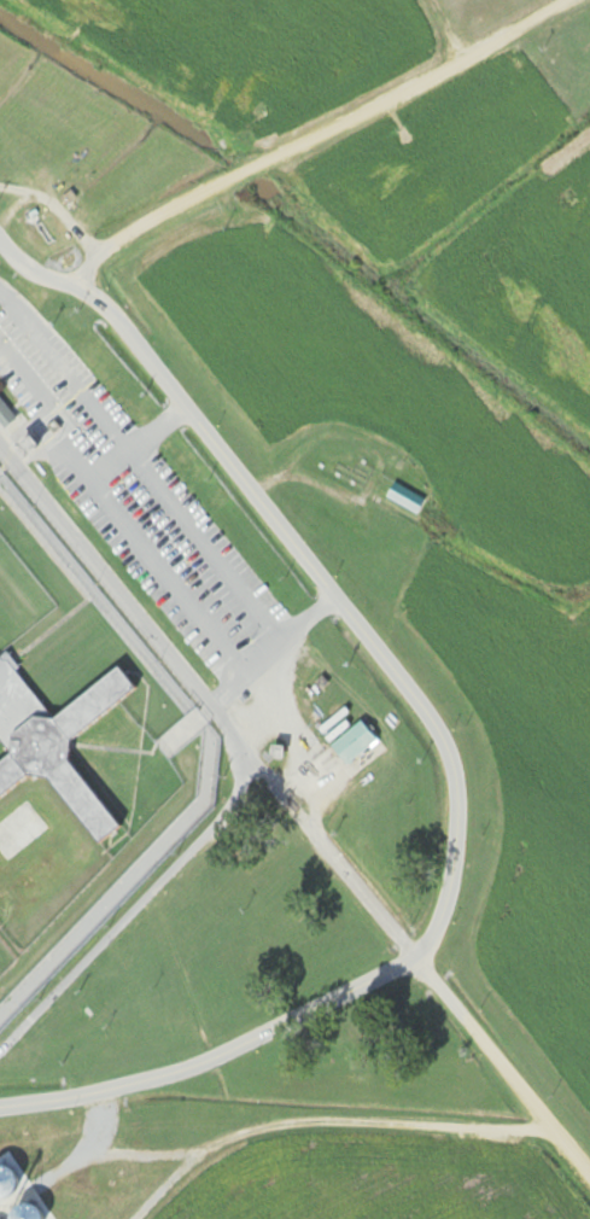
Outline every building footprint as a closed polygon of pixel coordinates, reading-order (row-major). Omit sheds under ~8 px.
[(0,397),(0,423),(5,429),(18,417),(0,397)] [(419,513),(427,498),(394,480),(386,495),(419,513)] [(8,751),(0,757),(0,795),(19,781),(41,773),(94,843),(115,827),(63,757),(78,731),(133,689),(116,667),(45,720),(0,659),(0,741),(8,751)] [(328,743),(344,765),(377,741),(361,719),(328,743)]
